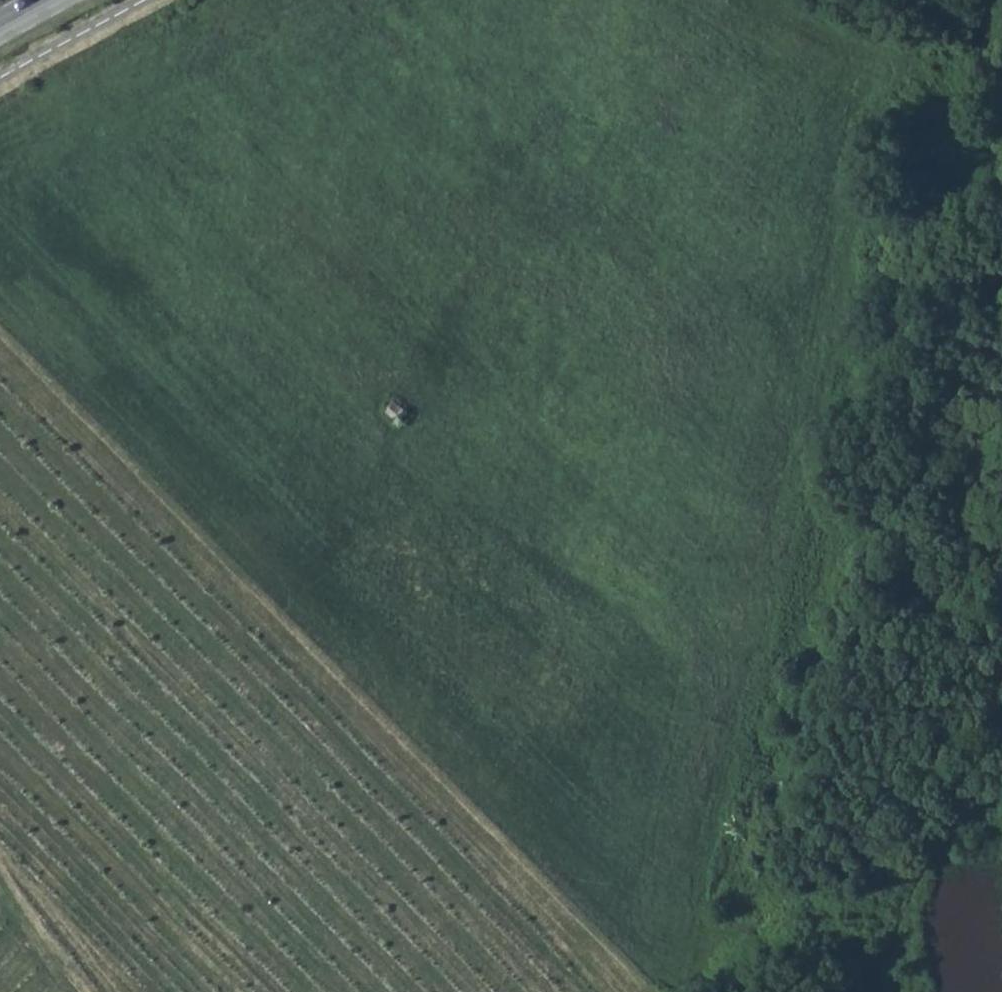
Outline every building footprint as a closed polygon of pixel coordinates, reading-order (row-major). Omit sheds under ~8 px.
[(384,410),(395,420),(403,410),(392,400),(384,410)]
